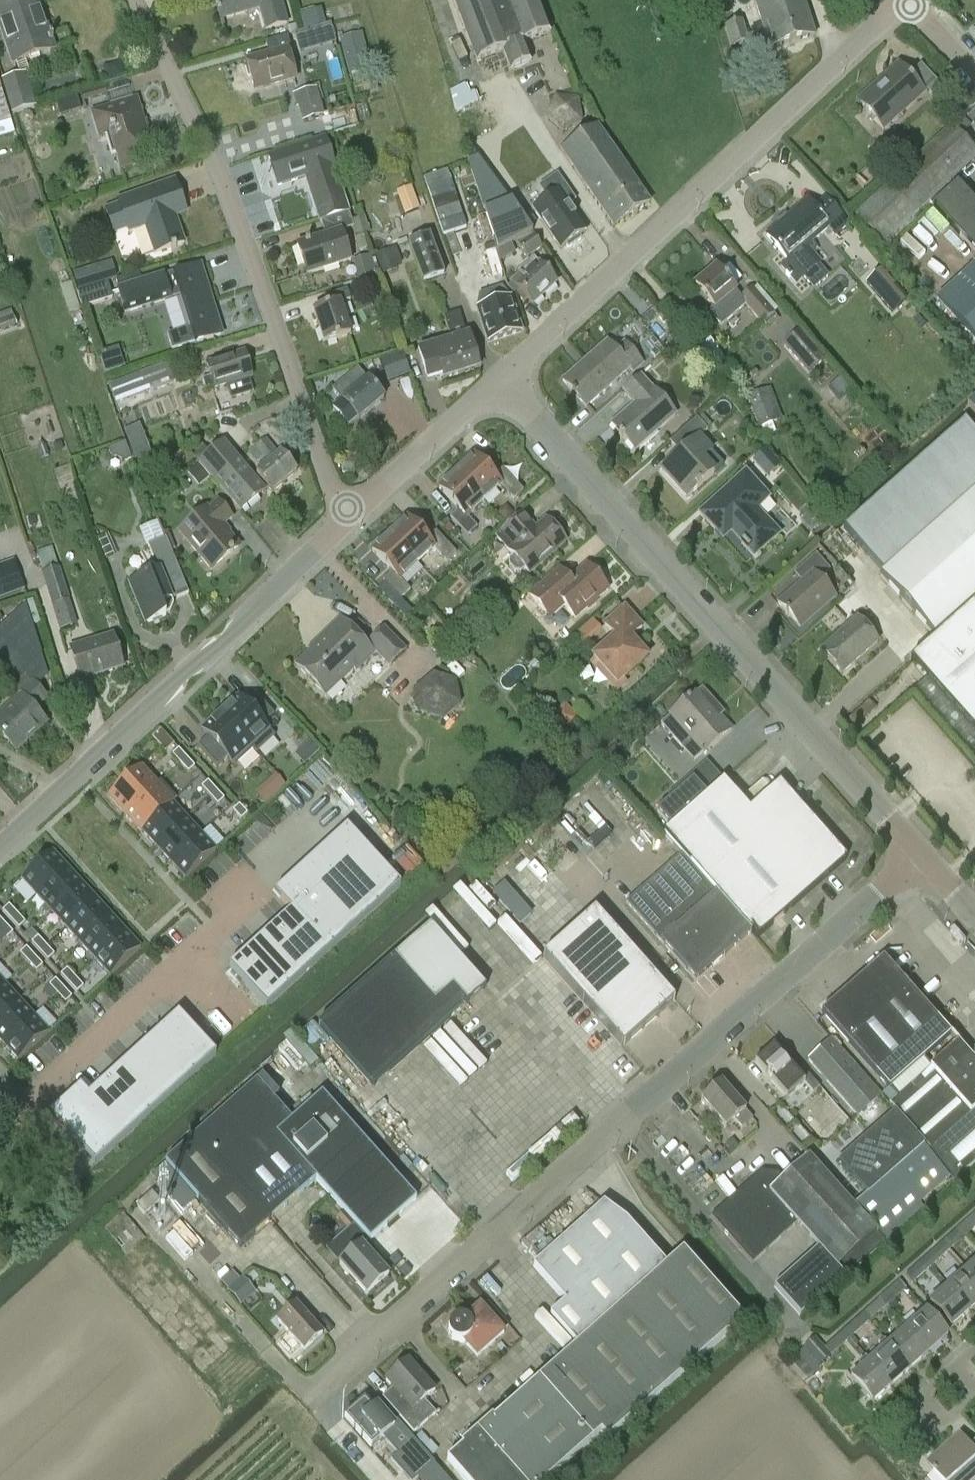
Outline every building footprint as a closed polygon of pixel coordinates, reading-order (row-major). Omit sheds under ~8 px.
[(54,51),(37,0),(9,0),(0,3),(0,27),(13,65),(54,51)] [(221,20),(260,10),(265,30),(287,24),(281,0),(215,0),(221,20)] [(476,61),(503,51),(510,70),(531,62),(524,43),(551,33),(538,0),(453,0),(476,61)] [(762,27),(751,30),(757,47),(767,44),(769,50),(814,36),(803,0),(754,0),(762,27)] [(742,23),(725,28),(732,48),(748,43),(742,23)] [(335,44),(330,26),(330,24),(297,33),(294,34),(299,54),(324,47),(335,44)] [(295,25),(286,28),(288,36),(294,34),(297,33),(295,25)] [(287,49),(284,41),(277,43),(280,51),(287,49)] [(342,52),(346,66),(369,60),(365,46),(342,52)] [(247,63),(247,64),(237,67),(234,72),(237,81),(242,84),(252,82),(254,90),(296,78),(288,51),(247,63)] [(105,68),(108,77),(111,78),(122,74),(123,72),(120,63),(105,68)] [(897,66),(857,103),(884,132),(928,93),(933,98),(941,90),(921,67),(908,79),(897,66)] [(12,115),(35,108),(25,75),(3,82),(12,115)] [(465,86),(450,92),(473,176),(482,206),(508,196),(553,163),(533,135),(516,147),(515,146),(483,100),(477,103),(474,93),(468,95),(465,86)] [(104,88),(92,92),(94,99),(106,96),(104,88)] [(324,116),(316,89),(293,96),(297,108),(298,108),(302,122),(324,116)] [(1,91),(0,92),(0,138),(14,134),(1,91)] [(556,98),(546,118),(562,132),(581,121),(577,100),(556,98)] [(136,100),(92,113),(100,136),(110,133),(121,169),(145,162),(139,143),(148,140),(136,100)] [(598,128),(561,152),(613,228),(650,204),(598,128)] [(855,217),(883,247),(974,160),(974,155),(950,128),(855,217)] [(305,179),(319,221),(349,212),(325,137),(267,156),(277,188),(305,179)] [(447,171),(424,179),(442,236),(465,228),(447,171)] [(533,210),(560,250),(566,246),(568,249),(581,240),(579,237),(585,233),(567,207),(577,200),(560,175),(544,186),(551,198),(533,210)] [(114,235),(128,230),(130,233),(145,228),(154,253),(185,243),(176,217),(186,213),(175,181),(118,201),(119,204),(104,209),(114,235)] [(974,266),(974,218),(974,219),(970,214),(974,210),(974,205),(955,183),(885,246),(936,302),(974,266)] [(531,235),(508,196),(482,206),(485,215),(493,238),(497,252),(531,235)] [(807,202),(766,237),(787,262),(829,227),(835,235),(846,226),(824,200),(813,209),(807,202)] [(349,213),(349,212),(319,221),(319,223),(321,222),(325,236),(297,245),(307,277),(351,262),(341,232),(351,228),(353,228),(351,221),(349,213)] [(485,215),(476,218),(484,241),(493,238),(485,215)] [(353,228),(351,228),(355,239),(364,236),(358,219),(351,221),(353,228)] [(416,265),(422,283),(423,284),(444,276),(429,236),(408,243),(416,265)] [(526,259),(542,247),(534,236),(518,246),(526,259)] [(400,262),(395,248),(376,255),(382,272),(397,267),(396,264),(400,262)] [(493,277),(502,274),(494,251),(485,254),(493,277)] [(359,280),(376,275),(370,256),(353,262),(359,280)] [(519,274),(510,282),(532,306),(558,283),(539,263),(534,258),(518,273),(519,274)] [(73,273),(78,292),(106,283),(117,280),(111,262),(73,273)] [(173,276),(173,274),(165,277),(164,276),(119,291),(126,312),(171,298),(180,296),(191,328),(167,335),(172,350),(196,343),(223,335),(201,266),(173,276)] [(936,302),(974,343),(974,266),(936,302)] [(722,327),(746,306),(761,324),(773,314),(751,288),(740,298),(715,269),(693,287),(712,309),(709,312),(722,327)] [(876,275),(864,286),(888,315),(901,305),(876,275)] [(112,299),(106,283),(78,292),(75,293),(80,309),(112,299)] [(327,308),(313,313),(324,345),(351,336),(340,304),(350,301),(347,290),(324,298),(327,308)] [(488,342),(521,332),(511,299),(478,309),(488,342)] [(444,317),(451,340),(461,375),(480,369),(469,335),(466,336),(459,313),(444,317)] [(0,322),(0,333),(17,328),(13,318),(0,322)] [(783,346),(808,375),(826,361),(801,331),(783,346)] [(663,345),(673,338),(668,332),(659,340),(663,345)] [(653,338),(649,341),(656,348),(659,344),(653,338)] [(418,351),(428,381),(442,376),(443,380),(461,375),(451,340),(418,351)] [(605,341),(560,381),(584,407),(628,367),(632,372),(641,363),(623,343),(614,351),(605,341)] [(654,349),(656,348),(649,341),(644,347),(650,353),(654,349)] [(658,353),(663,348),(659,344),(656,348),(654,349),(658,353)] [(658,353),(654,349),(650,353),(655,359),(659,355),(658,353)] [(99,355),(105,374),(122,369),(119,359),(110,362),(107,352),(99,355)] [(211,378),(202,381),(206,392),(215,389),(225,386),(230,400),(252,392),(251,387),(248,379),(252,378),(244,353),(207,364),(211,378)] [(388,382),(409,375),(402,353),(381,361),(388,382)] [(174,362),(163,366),(169,384),(180,380),(178,373),(174,362)] [(132,398),(169,384),(163,366),(125,380),(132,398)] [(332,391),(342,402),(342,403),(333,411),(348,428),(357,420),(358,422),(385,399),(368,380),(366,382),(357,370),(346,380),(332,391)] [(634,405),(611,426),(634,452),(675,416),(652,389),(651,390),(639,377),(622,392),(634,405)] [(840,383),(831,390),(837,397),(846,390),(840,383)] [(766,392),(747,399),(759,429),(777,422),(766,392)] [(679,454),(661,470),(685,498),(712,474),(700,460),(710,452),(697,438),(705,430),(695,419),(668,443),(679,454)] [(843,530),(883,575),(949,515),(974,492),(974,435),(964,423),(843,530)] [(263,458),(268,465),(256,474),(272,493),(297,472),(281,453),(279,456),(266,440),(248,455),(256,464),(263,458)] [(241,512),(265,491),(224,442),(199,463),(241,512)] [(130,461),(125,444),(108,450),(110,456),(124,463),(130,461)] [(44,446),(37,448),(41,457),(48,455),(44,446)] [(753,461),(767,477),(778,466),(764,451),(753,461)] [(456,472),(483,501),(500,486),(513,500),(522,491),(502,469),(493,477),(473,456),(472,457),(470,454),(460,463),(463,466),(456,472)] [(186,474),(196,486),(205,479),(195,467),(186,474)] [(467,517),(483,501),(456,472),(449,479),(447,476),(437,485),(439,488),(438,489),(458,510),(449,518),(467,537),(470,534),(472,536),(478,531),(475,529),(476,527),(467,517)] [(730,533),(752,558),(778,535),(755,510),(767,499),(744,473),(698,515),(721,541),(730,533)] [(949,515),(974,544),(974,492),(949,515)] [(217,500),(179,532),(212,571),(239,548),(228,534),(222,527),(232,518),(217,500)] [(809,536),(824,523),(808,505),(797,515),(797,521),(809,536)] [(505,507),(496,515),(504,524),(513,516),(505,507)] [(521,515),(496,537),(513,557),(508,560),(508,566),(514,573),(520,573),(524,569),(528,574),(564,541),(562,538),(563,536),(556,529),(554,529),(545,520),(534,529),(521,515)] [(949,515),(883,575),(880,577),(932,635),(974,597),(974,544),(949,515)] [(389,535),(417,564),(433,548),(446,562),(456,553),(435,531),(426,540),(407,518),(406,519),(403,517),(394,526),(396,528),(389,535)] [(400,580),(417,564),(389,535),(382,541),(380,539),(370,548),(373,550),(372,551),(392,572),(383,580),(400,599),(410,590),(400,580)] [(136,580),(129,584),(145,625),(166,617),(165,616),(170,614),(173,606),(172,601),(171,600),(172,597),(186,591),(187,595),(188,594),(166,539),(148,546),(156,566),(154,567),(154,568),(138,574),(136,579),(136,580)] [(802,583),(778,605),(800,628),(834,597),(819,580),(829,571),(816,556),(808,564),(815,572),(802,583)] [(0,567),(0,599),(23,590),(13,562),(0,567)] [(548,578),(529,596),(545,613),(556,603),(560,608),(563,605),(575,618),(585,608),(589,609),(596,604),(595,600),(607,589),(601,582),(602,578),(600,573),(596,571),(591,572),(585,565),(568,580),(559,569),(548,578)] [(54,604),(69,599),(60,568),(44,573),(54,604)] [(909,660),(974,734),(974,601),(909,660)] [(615,638),(593,657),(608,675),(604,678),(616,691),(625,683),(622,680),(646,658),(628,638),(641,627),(623,608),(604,625),(615,638)] [(0,633),(0,662),(16,679),(25,670),(29,673),(12,688),(21,699),(0,718),(0,734),(15,751),(45,723),(32,709),(46,697),(35,686),(46,677),(25,609),(0,633)] [(857,619),(820,651),(841,676),(878,643),(857,619)] [(320,645),(296,668),(324,697),(353,669),(355,672),(373,655),(375,652),(389,667),(405,651),(384,629),(368,644),(369,645),(366,647),(340,620),(318,642),(320,645)] [(592,620),(572,638),(587,653),(606,636),(592,620)] [(123,668),(113,636),(69,649),(80,682),(123,668)] [(535,672),(541,668),(534,661),(529,665),(535,672)] [(433,674),(415,690),(420,713),(442,721),(460,705),(456,682),(433,674)] [(219,712),(254,750),(253,750),(256,754),(275,736),(263,724),(273,715),(255,694),(244,704),(239,697),(232,704),(230,702),(219,712)] [(730,730),(720,718),(716,721),(693,695),(668,717),(660,724),(684,751),(692,744),(702,755),(730,730)] [(579,722),(564,705),(549,718),(564,735),(579,722)] [(254,750),(219,712),(208,722),(210,724),(202,731),(208,737),(198,746),(217,767),(227,757),(235,766),(253,750),(254,750)] [(623,754),(638,742),(632,736),(618,748),(623,754)] [(305,744),(314,754),(320,749),(310,739),(305,744)] [(186,758),(179,750),(173,756),(180,764),(186,758)] [(194,767),(186,758),(180,764),(188,773),(194,767)] [(125,815),(155,786),(140,769),(109,798),(125,815)] [(276,795),(286,786),(275,774),(265,783),(276,795)] [(670,800),(656,812),(670,827),(706,796),(692,780),(670,800)] [(661,835),(680,855),(719,898),(750,933),(751,932),(756,939),(846,860),(779,785),(749,812),(722,781),(706,796),(670,827),(661,835)] [(155,786),(125,815),(140,831),(170,802),(171,803),(175,800),(159,782),(155,786)] [(216,791),(208,782),(202,788),(210,796),(216,791)] [(321,789),(244,858),(256,870),(275,853),(276,854),(305,829),(317,842),(346,817),(321,789)] [(224,799),(216,791),(210,796),(217,805),(224,799)] [(155,847),(185,818),(171,803),(170,802),(140,831),(155,847)] [(246,814),(238,805),(232,811),(240,820),(246,814)] [(567,845),(589,833),(579,814),(556,827),(567,845)] [(169,863),(200,834),(185,818),(155,847),(169,863)] [(347,828),(274,894),(290,912),(328,953),(401,887),(347,828)] [(185,879),(215,851),(200,834),(169,863),(185,879)] [(37,897),(67,868),(52,852),(21,880),(37,897)] [(663,947),(719,898),(680,855),(624,904),(663,947)] [(51,913),(82,884),(67,868),(37,897),(45,906),(41,910),(46,917),(51,913)] [(65,929),(96,900),(82,884),(51,913),(65,929)] [(495,920),(485,909),(489,905),(474,891),(468,897),(458,886),(448,896),(484,931),(495,920)] [(459,957),(480,938),(442,897),(421,917),(459,957)] [(722,958),(750,933),(719,898),(663,947),(694,983),(722,958)] [(80,945),(111,916),(96,900),(65,929),(80,945)] [(10,920),(17,915),(9,906),(2,912),(10,920)] [(328,953),(290,912),(259,941),(296,982),(328,953)] [(592,913),(541,958),(620,1048),(672,1002),(592,913)] [(25,923),(17,915),(10,920),(18,929),(25,923)] [(95,961),(125,932),(111,916),(80,945),(95,961)] [(5,925),(0,929),(0,933),(6,940),(13,934),(5,925)] [(429,929),(317,1028),(372,1089),(484,990),(429,929)] [(110,977),(141,949),(125,932),(95,961),(110,977)] [(31,943),(39,952),(46,946),(38,938),(31,943)] [(296,982),(259,941),(228,968),(266,1010),(296,982)] [(54,955),(46,946),(39,952),(48,961),(54,955)] [(34,957),(26,948),(20,954),(28,963),(34,957)] [(42,966),(34,957),(28,963),(36,972),(42,966)] [(875,1075),(936,1021),(923,1006),(882,960),(851,987),(821,1014),(848,1045),(875,1075)] [(60,975),(69,984),(75,978),(67,970),(60,975)] [(77,993),(83,987),(75,978),(69,984),(77,993)] [(55,980),(49,986),(57,995),(63,989),(55,980)] [(0,988),(0,1018),(19,1000),(4,985),(0,988)] [(71,998),(63,989),(57,995),(65,1004),(71,998)] [(0,1018),(0,1042),(3,1044),(33,1016),(19,1000),(0,1018)] [(178,1014),(148,1042),(186,1083),(216,1056),(178,1014)] [(33,1016),(3,1044),(18,1061),(49,1033),(33,1016)] [(936,1021),(875,1075),(889,1091),(950,1037),(936,1021)] [(474,1075),(484,1066),(447,1027),(437,1036),(474,1075)] [(857,1117),(880,1096),(831,1041),(807,1062),(857,1117)] [(186,1083),(148,1042),(119,1069),(156,1110),(186,1083)] [(974,1110),(974,1064),(967,1055),(957,1044),(888,1105),(895,1113),(925,1145),(929,1150),(974,1110)] [(756,1063),(787,1098),(804,1083),(789,1066),(788,1067),(782,1060),(783,1059),(773,1047),(756,1063)] [(126,1138),(156,1110),(119,1069),(88,1097),(126,1138)] [(819,1088),(805,1072),(800,1077),(814,1093),(819,1088)] [(256,1083),(189,1142),(224,1181),(274,1136),(315,1181),(368,1242),(415,1201),(321,1095),(290,1122),(272,1102),(278,1096),(262,1077),(256,1083)] [(503,1161),(523,1177),(569,1118),(546,1100),(527,1124),(520,1118),(541,1092),(531,1084),(525,1090),(513,1080),(475,1128),(509,1154),(503,1161)] [(721,1084),(700,1103),(724,1129),(734,1121),(741,1130),(753,1120),(721,1084)] [(126,1138),(88,1097),(80,1088),(49,1116),(95,1166),(126,1138)] [(861,1114),(872,1125),(890,1109),(880,1097),(861,1114)] [(929,1150),(956,1181),(974,1164),(974,1110),(929,1150)] [(923,1147),(925,1145),(895,1113),(843,1158),(846,1161),(841,1165),(867,1195),(855,1205),(869,1220),(886,1241),(924,1207),(920,1203),(950,1177),(923,1147)] [(274,1136),(224,1181),(264,1226),(315,1181),(274,1136)] [(732,1141),(725,1146),(731,1153),(738,1147),(732,1141)] [(170,1159),(164,1164),(239,1248),(264,1226),(224,1181),(189,1142),(170,1159)] [(755,1178),(797,1224),(798,1223),(819,1248),(774,1288),(801,1317),(846,1277),(838,1268),(877,1233),(809,1157),(784,1181),(778,1174),(761,1173),(755,1178)] [(752,1264),(797,1224),(755,1178),(711,1218),(752,1264)] [(144,1215),(159,1201),(151,1193),(136,1206),(144,1215)] [(548,1315),(575,1345),(664,1266),(625,1222),(601,1203),(531,1266),(563,1302),(548,1315)] [(104,1230),(128,1256),(146,1239),(122,1213),(104,1230)] [(974,1227),(974,1215),(961,1228),(967,1234),(974,1227)] [(160,1235),(181,1259),(197,1245),(176,1222),(160,1235)] [(352,1225),(329,1246),(342,1261),(338,1265),(365,1296),(387,1276),(361,1246),(366,1241),(352,1225)] [(942,1244),(947,1249),(948,1250),(967,1234),(961,1228),(942,1244)] [(942,1244),(924,1260),(930,1267),(948,1250),(947,1249),(942,1244)] [(681,1251),(664,1266),(575,1345),(547,1370),(559,1385),(584,1414),(600,1433),(606,1440),(742,1320),(681,1251)] [(911,1283),(930,1267),(924,1260),(906,1277),(911,1283)] [(966,1271),(974,1280),(974,1263),(966,1271)] [(974,1306),(974,1280),(966,1271),(948,1287),(969,1311),(974,1306)] [(237,1302),(252,1289),(242,1278),(228,1291),(237,1302)] [(905,1289),(900,1282),(880,1299),(886,1306),(905,1289)] [(950,1328),(969,1311),(948,1287),(929,1304),(950,1328)] [(886,1306),(880,1299),(861,1316),(867,1322),(886,1306)] [(303,1351),(321,1335),(295,1305),(276,1321),(303,1351)] [(479,1306),(464,1319),(462,1319),(460,1319),(457,1319),(455,1319),(453,1320),(451,1321),(450,1323),(448,1325),(448,1327),(447,1329),(447,1331),(447,1333),(448,1336),(449,1338),(450,1339),(452,1341),(454,1342),(456,1343),(458,1343),(460,1343),(463,1342),(476,1357),(503,1333),(501,1332),(507,1326),(491,1308),(485,1314),(479,1306)] [(907,1329),(928,1353),(948,1336),(926,1312),(907,1328),(907,1329)] [(849,1339),(867,1322),(861,1316),(843,1332),(849,1339)] [(899,1335),(889,1345),(888,1346),(909,1370),(928,1353),(907,1329),(907,1328),(903,1324),(895,1331),(899,1335)] [(819,1365),(849,1339),(843,1332),(824,1349),(815,1340),(805,1349),(819,1365)] [(890,1386),(909,1370),(888,1346),(889,1345),(885,1340),(879,1345),(883,1350),(870,1361),(869,1362),(890,1386)] [(819,1365),(805,1349),(790,1363),(806,1380),(821,1366),(819,1365)] [(872,1403),(890,1386),(869,1362),(870,1361),(866,1357),(859,1363),(863,1367),(850,1379),(872,1403)] [(383,1398),(382,1399),(412,1434),(435,1414),(423,1400),(434,1391),(407,1361),(385,1381),(394,1392),(394,1396),(387,1402),(383,1398)] [(559,1385),(547,1370),(492,1419),(491,1417),(475,1431),(519,1479),(547,1479),(600,1433),(584,1414),(559,1385)] [(343,1417),(370,1448),(381,1438),(396,1454),(389,1460),(407,1479),(415,1479),(434,1463),(422,1449),(413,1440),(377,1398),(368,1406),(363,1400),(343,1417)] [(475,1431),(460,1445),(461,1446),(446,1460),(463,1479),(519,1479),(475,1431)] [(420,1433),(413,1440),(422,1449),(429,1443),(420,1433)] [(928,1464),(942,1479),(974,1479),(974,1448),(962,1434),(928,1464)]
